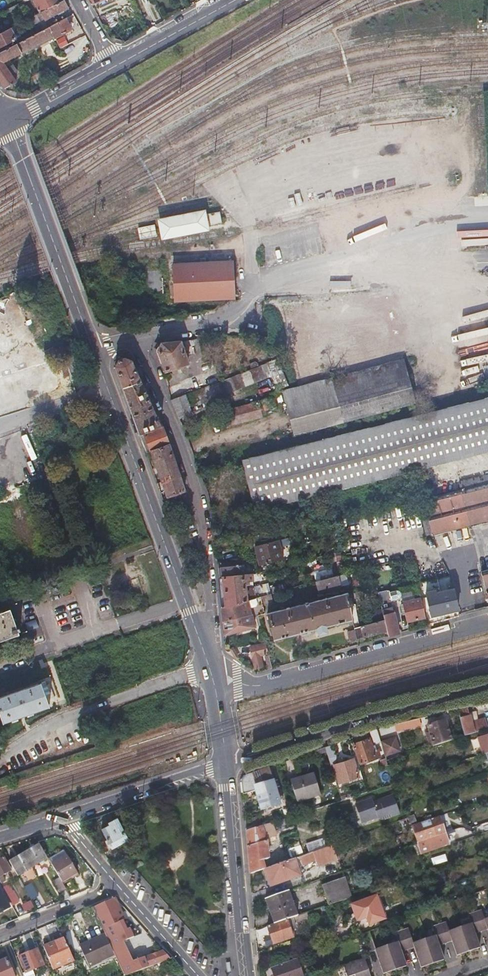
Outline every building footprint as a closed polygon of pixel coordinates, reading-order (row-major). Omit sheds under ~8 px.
[(48,28),(44,20),(68,7),(64,0),(40,13),(25,21),(32,36),(48,28)] [(40,13),(64,0),(34,0),(40,13)] [(64,19),(48,27),(54,39),(70,30),(64,19)] [(48,28),(32,36),(9,48),(0,52),(0,81),(5,88),(15,81),(12,75),(17,73),(9,59),(52,37),(54,39),(48,27),(48,28)] [(0,33),(0,47),(15,39),(10,28),(0,33)] [(223,225),(221,212),(209,214),(209,211),(161,220),(165,240),(212,231),(211,227),(223,225)] [(230,257),(201,259),(184,260),(184,255),(171,256),(173,298),(232,294),(230,257)] [(161,290),(161,278),(160,267),(140,267),(141,291),(161,290)] [(407,336),(406,333),(406,330),(396,333),(398,338),(407,336)] [(186,363),(179,341),(172,341),(160,343),(159,346),(158,350),(163,363),(165,370),(186,363)] [(43,348),(44,353),(46,358),(57,353),(53,344),(43,348)] [(67,375),(62,357),(0,377),(0,417),(73,393),(67,375)] [(141,435),(161,428),(158,423),(131,360),(124,357),(117,359),(115,366),(126,397),(140,435),(141,435)] [(414,403),(408,381),(402,359),(281,390),(292,435),(414,403)] [(194,392),(196,397),(198,402),(272,375),(267,362),(194,392)] [(168,389),(172,399),(181,396),(178,385),(168,389)] [(172,399),(171,400),(178,418),(194,412),(191,406),(196,404),(191,392),(181,396),(172,399)] [(271,406),(272,406),(274,405),(272,398),(269,399),(268,397),(225,408),(229,423),(260,415),(259,410),(271,407),(271,406)] [(262,508),(409,473),(487,453),(487,399),(311,443),(250,458),(262,508)] [(151,450),(168,444),(162,427),(161,428),(141,435),(147,451),(151,450)] [(185,490),(168,444),(151,450),(168,496),(185,490)] [(262,508),(250,458),(243,460),(255,510),(262,508)] [(461,491),(487,484),(487,475),(459,483),(461,491)] [(429,499),(438,535),(458,530),(462,547),(473,544),(469,527),(487,522),(487,484),(461,491),(429,499)] [(187,501),(185,497),(184,492),(174,495),(177,504),(187,501)] [(433,537),(438,535),(429,499),(423,500),(433,537)] [(283,561),(280,551),(278,542),(255,548),(260,567),(283,561)] [(221,568),(222,578),(245,575),(244,570),(241,570),(240,566),(221,568)] [(222,578),(224,607),(247,601),(244,589),(248,588),(247,582),(251,581),(250,574),(245,575),(222,578)] [(339,588),(337,583),(336,577),(313,584),(316,594),(339,588)] [(256,598),(260,597),(270,595),(269,589),(268,585),(254,588),(256,598)] [(283,585),(269,589),(270,595),(284,591),(283,585)] [(384,621),(386,629),(388,636),(398,633),(391,601),(403,598),(402,594),(413,591),(414,595),(420,594),(419,590),(418,585),(379,594),(384,621)] [(421,598),(425,617),(457,609),(451,589),(434,593),(433,590),(424,592),(425,595),(420,596),(421,598)] [(327,632),(326,629),(325,626),(353,620),(346,593),(266,613),(273,639),(316,628),(317,635),(327,632)] [(270,595),(260,597),(262,606),(272,603),(270,595)] [(247,601),(224,607),(225,623),(253,616),(264,614),(262,606),(260,597),(256,598),(247,601)] [(425,617),(421,598),(403,603),(407,621),(425,617)] [(0,611),(0,640),(20,633),(10,607),(0,611)] [(253,616),(225,623),(223,624),(224,634),(256,626),(253,616)] [(355,630),(357,639),(363,635),(386,629),(384,621),(354,628),(355,630)] [(350,641),(357,639),(355,630),(348,632),(350,641)] [(252,658),(268,655),(265,642),(249,646),(252,658)] [(119,685),(116,679),(112,680),(113,683),(108,684),(110,689),(115,688),(114,687),(119,685)] [(0,710),(4,721),(50,705),(49,701),(44,686),(42,682),(0,697),(0,709),(0,710)] [(44,686),(49,701),(55,698),(50,684),(44,686)] [(480,720),(473,722),(469,705),(458,708),(465,736),(487,729),(487,727),(486,718),(480,720)] [(449,734),(448,727),(446,719),(427,724),(431,739),(449,734)] [(377,728),(373,729),(369,731),(374,745),(382,742),(379,734),(377,728)] [(385,733),(379,734),(382,742),(387,757),(393,755),(385,733)] [(478,737),(483,754),(485,754),(487,753),(487,734),(478,737)] [(379,757),(378,753),(377,750),(373,751),(369,739),(354,744),(360,763),(379,757)] [(333,744),(326,747),(327,751),(332,766),(335,765),(336,765),(337,756),(333,744)] [(387,773),(389,772),(392,771),(387,758),(382,760),(387,773)] [(360,776),(357,768),(354,759),(336,765),(335,765),(340,783),(360,776)] [(241,781),(243,794),(255,790),(262,810),(280,803),(268,767),(246,775),(241,781)] [(320,794),(317,784),(315,774),(292,780),(297,800),(320,794)] [(371,799),(355,805),(361,823),(381,816),(382,820),(399,814),(392,796),(372,803),(371,799)] [(101,829),(106,839),(111,848),(128,839),(117,817),(107,822),(109,825),(101,829)] [(264,869),(265,868),(264,860),(268,859),(266,842),(266,838),(276,835),(274,826),(272,821),(261,825),(258,817),(250,820),(253,828),(246,830),(250,874),(264,869)] [(421,855),(435,850),(448,845),(439,817),(411,826),(421,855)] [(274,826),(285,823),(283,818),(272,821),(274,826)] [(23,851),(31,866),(47,857),(38,843),(23,851)] [(287,850),(290,859),(293,858),(297,857),(302,855),(299,845),(287,850)] [(332,845),(312,852),(315,859),(317,866),(336,859),(332,845)] [(15,875),(31,866),(23,851),(7,860),(15,875)] [(48,860),(52,866),(67,856),(64,851),(48,860)] [(302,855),(297,857),(300,865),(315,859),(312,852),(302,855)] [(4,873),(10,869),(3,856),(0,858),(0,875),(4,873)] [(52,866),(59,877),(62,883),(78,873),(67,856),(52,866)] [(290,859),(265,868),(264,869),(270,886),(299,876),(293,858),(290,859)] [(59,877),(56,878),(54,880),(61,891),(66,888),(62,883),(59,877)] [(351,898),(348,888),(344,878),(323,886),(329,905),(351,898)] [(11,906),(14,904),(17,902),(8,884),(1,888),(11,906)] [(34,888),(29,890),(25,893),(32,904),(40,899),(34,888)] [(292,918),(296,916),(288,891),(266,899),(274,924),(286,920),(292,918)] [(9,907),(0,892),(0,912),(9,907)] [(351,906),(354,914),(357,922),(365,919),(368,925),(384,919),(376,896),(351,906)] [(132,917),(123,907),(114,897),(93,907),(105,933),(105,935),(132,917)] [(329,918),(327,912),(325,907),(318,909),(319,914),(321,921),(329,918)] [(306,913),(307,918),(319,914),(318,909),(306,913)] [(476,952),(477,951),(478,949),(481,948),(475,933),(487,929),(487,932),(487,917),(485,918),(482,910),(468,915),(471,923),(449,930),(446,922),(433,927),(436,936),(413,944),(408,929),(396,933),(398,940),(377,948),(371,931),(361,935),(367,952),(375,949),(384,973),(389,972),(392,974),(393,970),(400,968),(401,969),(403,968),(404,966),(407,965),(402,951),(414,947),(422,969),(427,967),(430,969),(431,965),(438,963),(439,964),(441,964),(441,962),(445,960),(440,946),(452,942),(458,956),(462,955),(465,958),(467,953),(473,951),(474,952),(476,952)] [(306,913),(296,916),(292,918),(294,922),(307,918),(306,913)] [(132,917),(105,935),(114,954),(123,974),(146,967),(142,956),(139,951),(148,934),(132,917)] [(286,920),(274,924),(268,926),(274,944),(292,937),(286,920)] [(80,945),(84,955),(89,965),(114,954),(105,935),(105,933),(80,945)] [(53,969),(63,964),(74,960),(63,937),(43,946),(53,969)] [(25,972),(34,969),(43,966),(37,949),(19,956),(25,972)] [(146,967),(158,962),(170,958),(161,949),(142,956),(146,967)] [(6,959),(0,962),(0,975),(13,975),(6,959)] [(272,967),(275,975),(302,975),(296,959),(272,967)]
